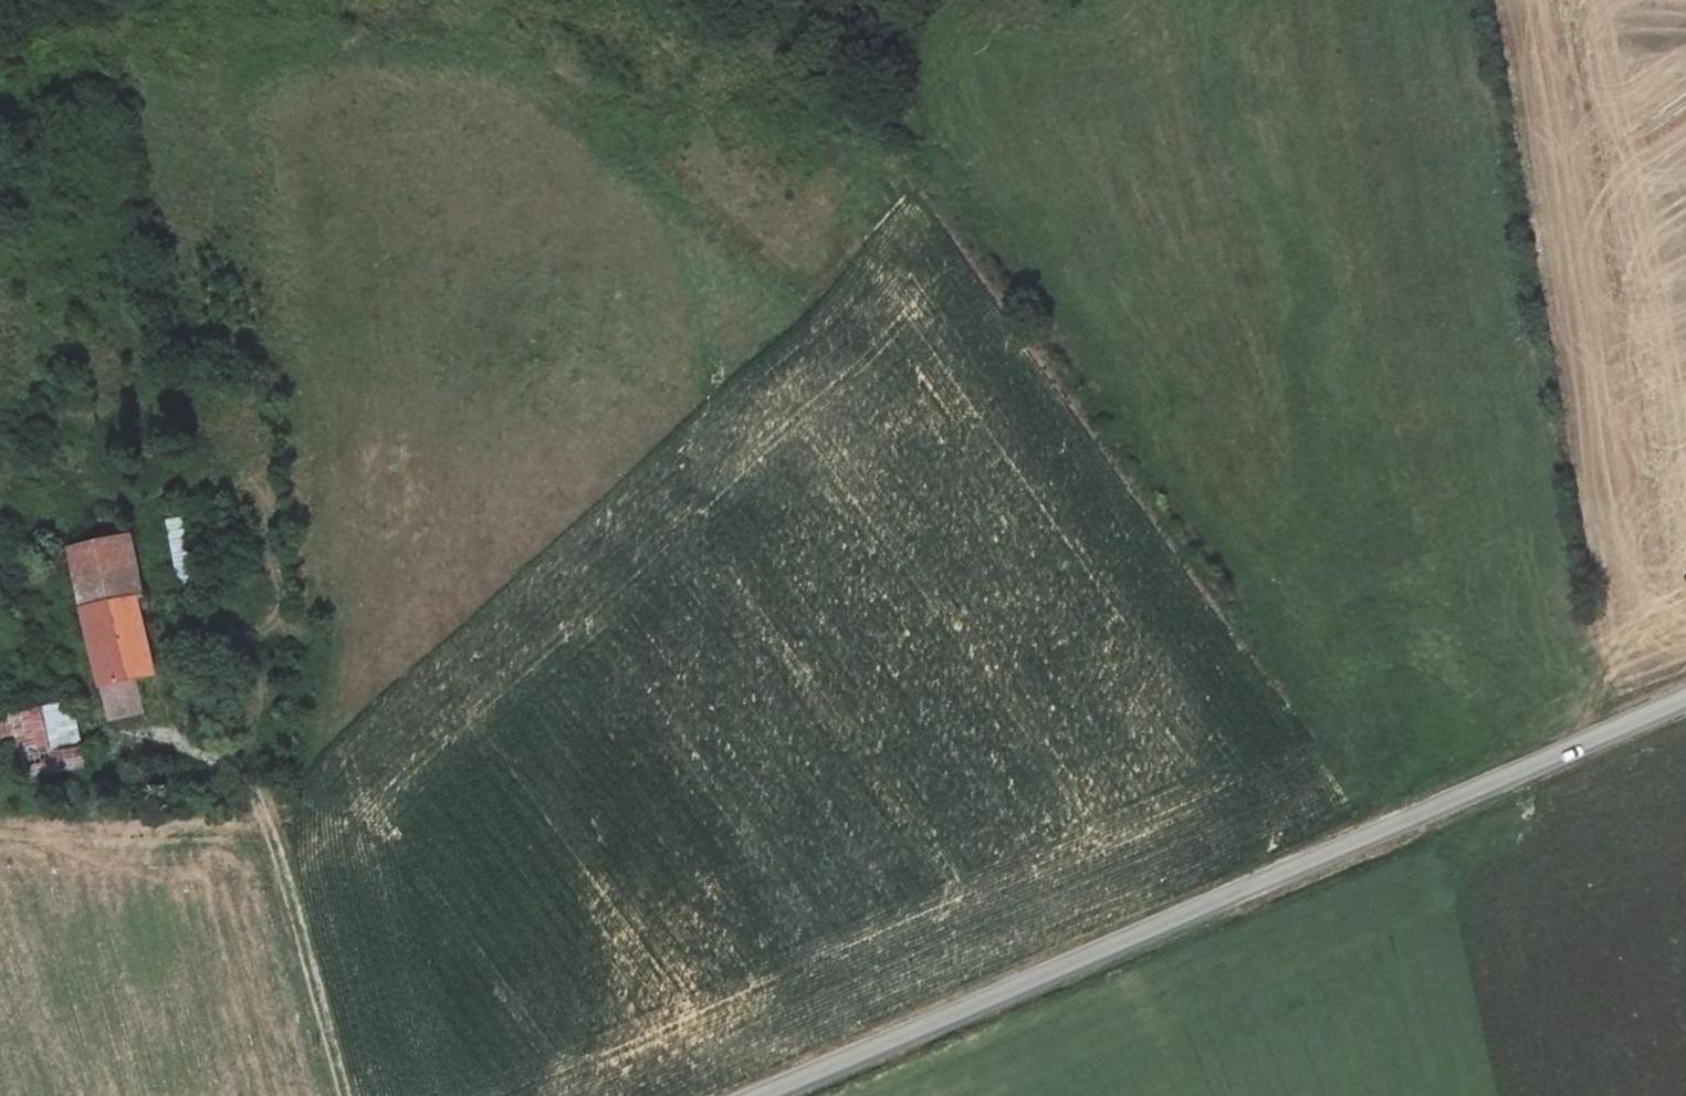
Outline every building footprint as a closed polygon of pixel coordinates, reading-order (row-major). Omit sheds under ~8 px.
[(178,589),(196,585),(181,516),(163,519),(178,589)] [(43,539),(47,556),(75,692),(102,685),(128,679),(102,527),(43,539)] [(107,710),(102,685),(75,692),(76,705),(79,716),(107,710)] [(14,737),(26,780),(89,763),(71,699),(0,718),(0,740),(14,737)]
